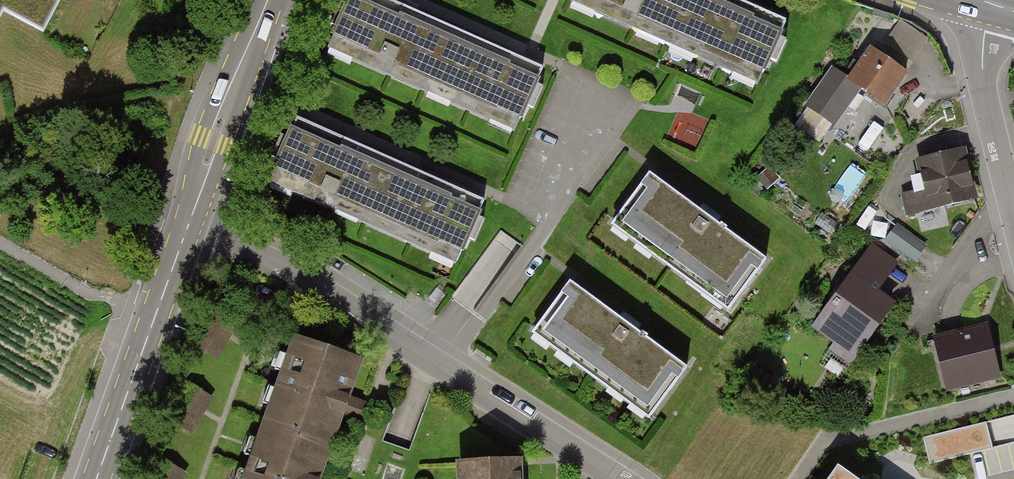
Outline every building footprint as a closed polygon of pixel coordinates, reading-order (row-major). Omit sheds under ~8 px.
[(2,15),(44,37),(63,0),(0,0),(0,19),(2,15)] [(542,70),(379,0),(342,0),(320,51),(514,135),(526,106),(535,110),(544,90),(535,86),(542,70)] [(785,25),(728,0),(566,0),(563,6),(757,90),(770,61),(779,64),(788,44),(779,40),(785,25)] [(902,22),(887,43),(913,61),(928,40),(902,22)] [(859,91),(881,106),(902,74),(866,51),(846,81),(833,73),(809,109),(836,127),(859,91)] [(476,220),(483,205),(289,121),(260,186),(454,270),(467,241),(476,245),(485,224),(476,220)] [(904,195),(910,218),(971,203),(959,151),(910,162),(917,192),(904,195)] [(730,311),(766,262),(654,179),(618,227),(730,311)] [(809,331),(851,362),(879,323),(890,309),(871,296),(895,263),(871,246),(809,331)] [(649,417),(685,369),(573,285),(537,333),(649,417)] [(934,340),(948,391),(1000,377),(986,326),(934,340)] [(260,424),(328,448),(358,367),(289,343),(260,424)] [(169,420),(192,434),(205,412),(213,400),(190,386),(169,420)] [(328,448),(260,424),(240,478),(317,478),(328,448)] [(985,424),(924,438),(930,463),(991,449),(988,437),(985,424)] [(187,476),(164,462),(154,478),(185,478),(187,476)] [(517,464),(454,467),(454,478),(518,478),(517,464)] [(838,467),(830,478),(855,478),(838,467)]
